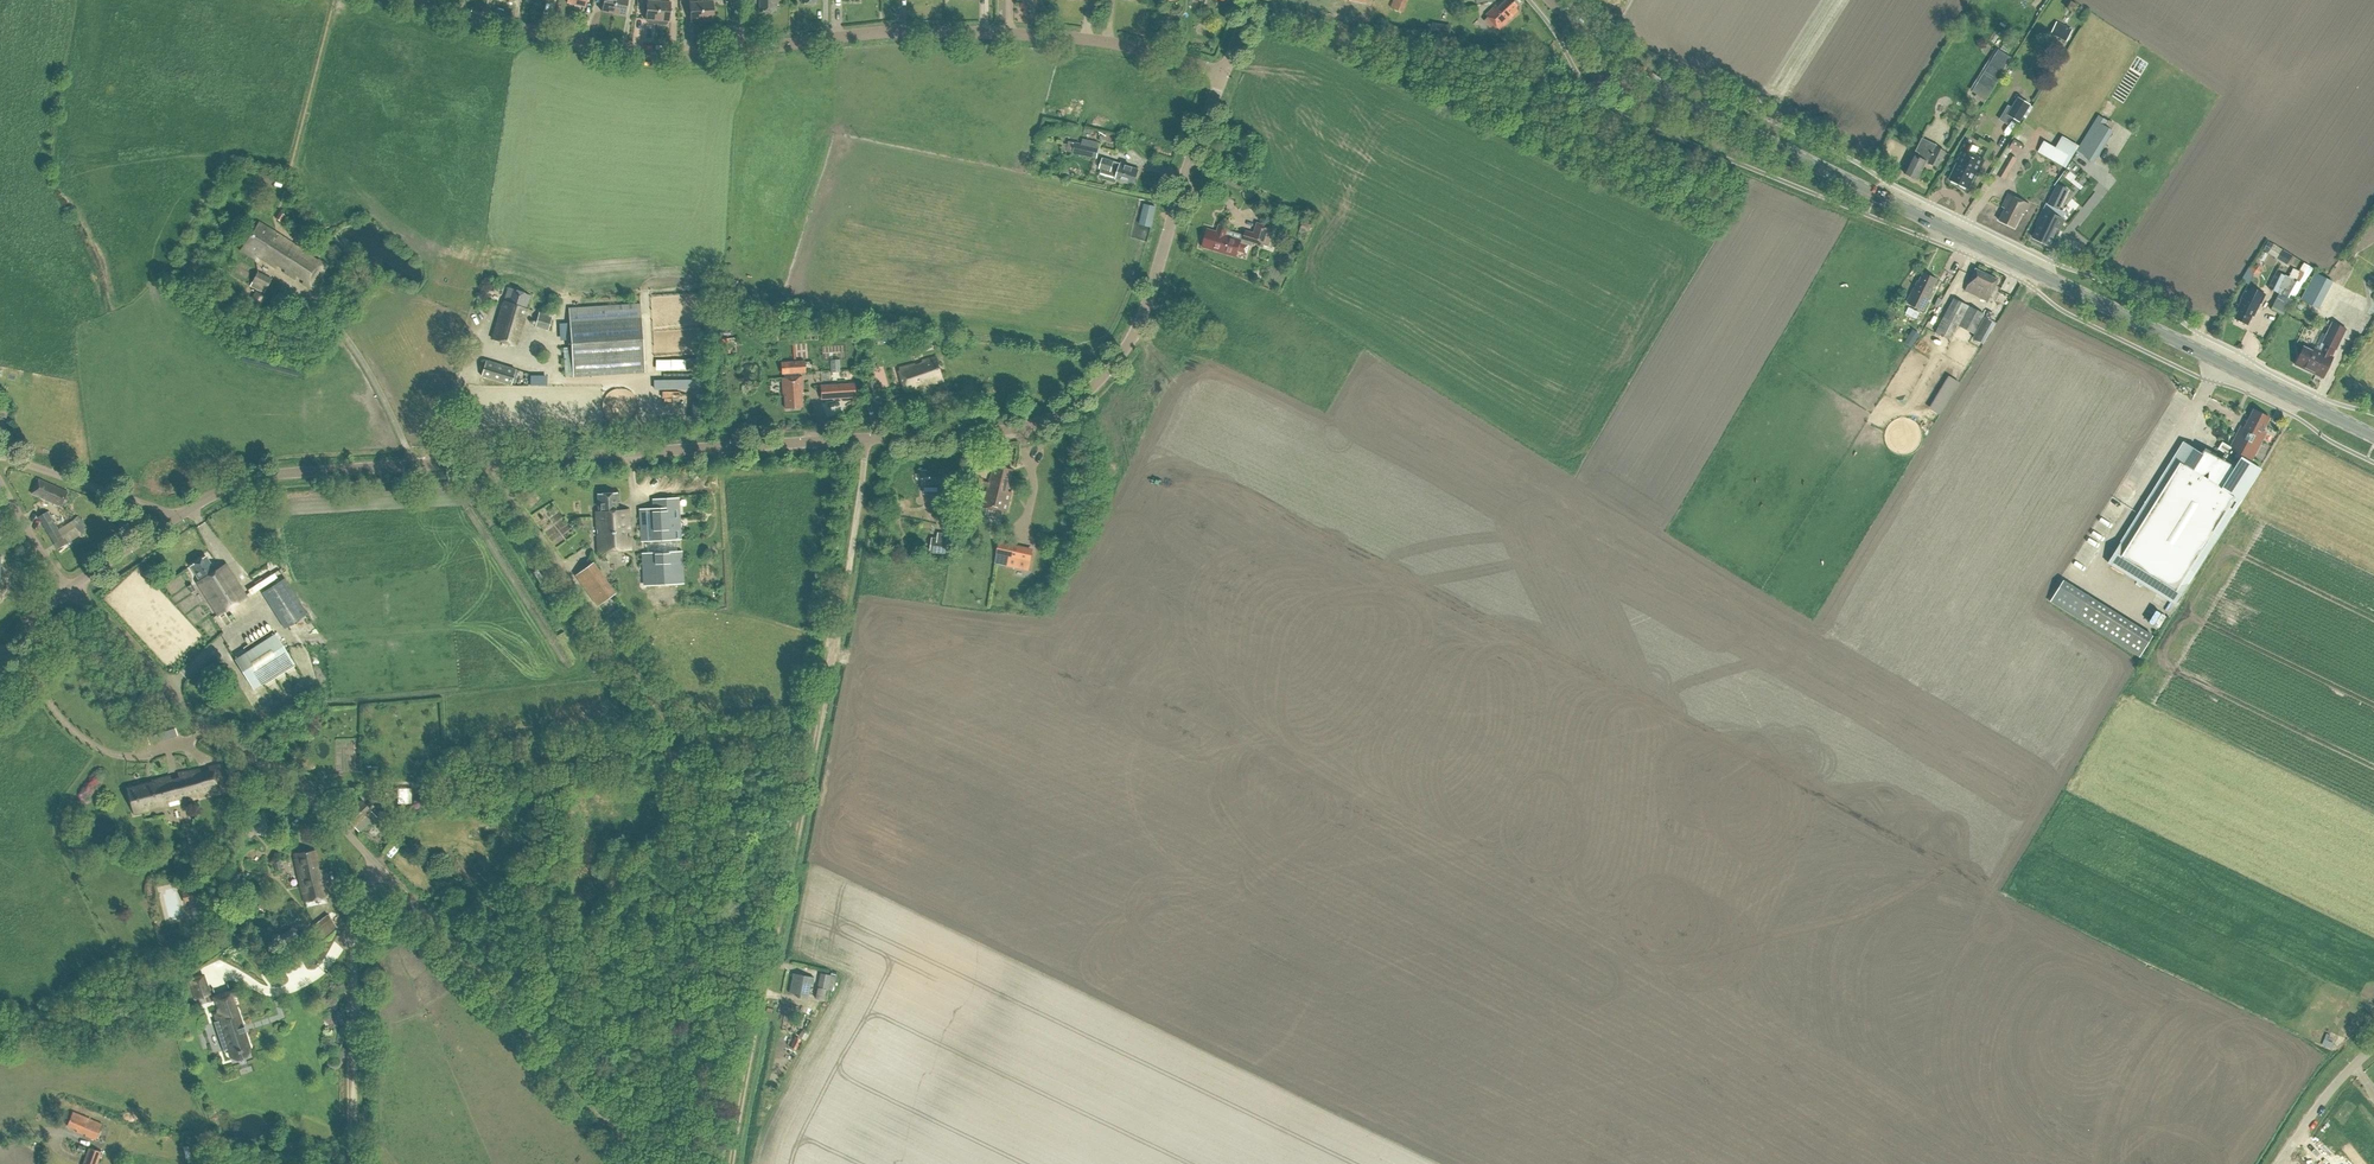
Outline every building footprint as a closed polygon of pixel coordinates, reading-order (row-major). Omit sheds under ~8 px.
[(601,10),(613,13),(616,0),(603,0),(601,10)] [(613,13),(625,15),(627,0),(616,0),(613,13)] [(647,19),(647,21),(649,23),(657,23),(657,20),(659,0),(647,0),(646,19),(647,19)] [(657,20),(657,23),(666,24),(667,23),(668,20),(669,21),(670,2),(664,2),(664,0),(659,0),(657,20)] [(690,21),(692,21),(692,23),(694,24),(699,24),(701,22),(701,20),(702,20),(701,0),(689,0),(690,21)] [(702,20),(714,19),(713,0),(701,0),(702,20)] [(779,0),(762,0),(762,9),(777,10),(777,4),(779,4),(779,0)] [(1017,13),(1017,0),(1002,0),(997,0),(998,14),(1017,13)] [(1383,16),(1388,0),(1374,0),(1370,11),(1383,16)] [(1399,24),(1409,0),(1393,0),(1386,19),(1399,24)] [(1519,11),(1515,6),(1517,4),(1513,0),(1506,0),(1499,7),(1497,4),(1486,14),(1499,30),(1512,18),(1511,18),(1519,11)] [(2070,1),(2066,9),(2074,13),(2078,5),(2070,1)] [(1451,25),(1433,22),(1431,34),(1449,37),(1451,25)] [(2057,23),(2052,33),(2066,40),(2071,31),(2057,23)] [(1990,61),(1972,91),(1976,94),(1986,100),(2004,70),(1990,61)] [(2018,97),(2007,114),(2019,121),(2020,121),(2030,105),(2018,97)] [(2089,130),(2076,152),(2085,157),(2092,161),(2093,162),(2113,131),(2111,129),(2104,125),(2107,121),(2098,115),(2089,130)] [(2012,149),(2011,149),(2020,154),(2028,139),(2017,133),(2009,147),(2012,149)] [(2055,147),(2072,157),(2078,148),(2079,146),(2062,136),(2061,138),(2055,147)] [(1905,171),(1904,172),(1904,173),(1908,175),(1910,176),(1911,178),(1913,179),(1914,179),(1915,178),(1916,179),(1918,179),(1926,161),(1927,162),(1938,167),(1946,151),(1937,147),(1936,147),(1933,145),(1934,144),(1922,138),(1915,151),(1919,153),(1918,156),(1914,155),(1912,154),(1905,171)] [(1979,173),(1985,160),(1973,153),(1976,146),(1965,141),(1962,148),(1955,162),(1958,163),(1950,179),(1968,189),(1977,172),(1979,173)] [(1076,142),(1073,154),(1097,159),(1099,147),(1076,142)] [(1055,157),(1056,144),(1047,143),(1046,157),(1055,157)] [(1246,156),(1248,150),(1240,147),(1237,154),(1241,155),(1241,154),(1246,156)] [(2017,159),(2008,154),(2004,152),(1993,172),(2005,179),(2017,159)] [(1099,177),(1109,180),(1116,182),(1117,179),(1134,184),(1138,172),(1132,170),(1133,167),(1126,165),(1126,164),(1127,163),(1121,161),(1120,164),(1104,158),(1103,158),(1099,169),(1100,169),(1101,170),(1099,177)] [(1081,174),(1094,176),(1096,169),(1083,166),(1081,174)] [(2060,209),(2069,189),(2056,183),(2047,204),(2060,209)] [(2027,211),(2030,204),(2008,194),(2002,207),(2004,208),(1998,220),(2015,228),(2021,214),(2024,215),(2026,210),(2027,211)] [(1140,223),(1152,226),(1157,207),(1144,204),(1140,223)] [(1121,229),(1133,229),(1134,209),(1122,208),(1121,229)] [(1271,208),(1265,213),(1269,218),(1275,213),(1271,208)] [(2060,227),(2063,220),(2043,211),(2036,224),(2038,225),(2033,237),(2049,245),(2058,226),(2060,227)] [(280,221),(284,215),(280,212),(276,218),(280,221)] [(1300,231),(1309,234),(1313,221),(1304,218),(1300,231)] [(1203,246),(1227,253),(1237,256),(1238,250),(1247,253),(1250,245),(1252,245),(1253,242),(1269,247),(1274,229),(1269,227),(1270,226),(1257,222),(1254,233),(1245,230),(1243,239),(1226,234),(1227,228),(1220,226),(1218,232),(1208,229),(1203,246)] [(326,266),(259,223),(241,251),(255,260),(256,257),(276,270),(278,266),(286,271),(284,273),(311,290),(326,266)] [(2265,245),(2278,253),(2280,255),(2284,248),(2269,239),(2265,245)] [(2298,290),(2302,283),(2303,284),(2306,279),(2308,276),(2314,266),(2313,266),(2290,251),(2287,257),(2302,265),(2298,271),(2283,263),(2282,263),(2281,263),(2280,263),(2279,264),(2278,264),(2277,264),(2276,265),(2274,270),(2277,271),(2269,287),(2280,293),(2293,299),(2295,297),(2298,290)] [(1988,301),(1998,280),(1975,269),(1965,290),(1988,301)] [(263,293),(271,279),(258,271),(250,286),(263,293)] [(2315,272),(2301,300),(2318,309),(2332,282),(2315,272)] [(1933,287),(1937,279),(1924,273),(1920,282),(1917,281),(1907,303),(1924,311),(1935,288),(1933,287)] [(246,295),(249,290),(236,283),(233,289),(246,295)] [(2258,308),(2265,295),(2248,286),(2241,299),(2242,300),(2238,309),(2239,310),(2235,318),(2247,324),(2252,314),(2253,315),(2257,307),(2258,308)] [(515,347),(526,310),(524,309),(528,297),(507,289),(500,307),(491,340),(515,347)] [(255,291),(248,304),(259,310),(266,297),(255,291)] [(1953,298),(1936,332),(1952,341),(1959,326),(1966,330),(1973,334),(1974,333),(1984,313),(1953,298)] [(2271,308),(2282,314),(2286,305),(2275,300),(2271,308)] [(640,303),(569,308),(571,346),(573,375),(573,377),(644,373),(640,303)] [(2000,303),(1990,318),(1995,321),(2005,306),(2000,303)] [(1916,319),(1919,312),(1908,307),(1905,313),(1916,319)] [(1885,316),(1897,321),(1900,315),(1888,310),(1885,316)] [(549,330),(553,314),(540,311),(535,326),(549,330)] [(1991,319),(1981,335),(1986,338),(1996,322),(1991,319)] [(2307,338),(2312,328),(2297,322),(2293,333),(2307,338)] [(2337,349),(2346,329),(2332,323),(2322,344),(2324,344),(2321,351),(2315,348),(2314,351),(2303,346),(2295,364),(2324,378),(2334,357),(2332,356),(2335,348),(2337,349)] [(729,344),(720,345),(721,353),(729,352),(729,344)] [(807,345),(792,346),(792,358),(807,357),(807,345)] [(944,380),(937,357),(922,362),(923,364),(916,366),(915,364),(899,369),(906,392),(944,380)] [(511,385),(516,369),(486,360),(481,376),(511,385)] [(780,361),(781,374),(802,372),(801,360),(780,361)] [(801,393),(802,393),(801,377),(781,378),(782,393),(783,393),(784,408),(802,407),(801,393)] [(867,383),(872,402),(881,400),(876,381),(867,383)] [(2231,447),(2229,451),(2251,462),(2266,432),(2262,430),(2263,429),(2265,425),(2269,417),(2253,409),(2249,417),(2244,426),(2244,428),(2240,426),(2230,446),(2231,447)] [(2109,561),(2108,563),(2174,604),(2175,603),(2240,500),(2260,468),(2259,467),(2251,462),(2229,451),(2228,451),(2227,452),(2225,451),(2224,453),(2220,460),(2222,461),(2210,481),(2174,457),(2109,561)] [(988,487),(983,508),(1007,513),(1012,492),(1008,491),(1013,469),(994,465),(991,478),(990,478),(989,482),(983,481),(983,480),(975,478),(974,485),(981,487),(982,486),(988,487)] [(922,485),(923,485),(924,495),(941,494),(940,484),(954,483),(953,469),(946,469),(921,471),(922,485)] [(61,506),(68,492),(39,479),(32,493),(61,506)] [(905,486),(905,498),(921,497),(921,486),(905,486)] [(974,507),(976,489),(966,488),(965,506),(974,507)] [(597,551),(629,549),(631,549),(630,536),(628,536),(624,536),(624,527),(627,527),(630,527),(629,508),(626,508),(616,509),(615,492),(597,493),(598,510),(595,510),(597,551)] [(956,516),(957,506),(958,494),(945,493),(942,514),(956,516)] [(653,508),(639,509),(641,542),(646,541),(647,553),(642,553),(642,564),(653,563),(653,568),(654,568),(662,567),(663,570),(661,571),(662,585),(678,584),(677,573),(683,573),(682,551),(676,551),(676,540),(681,539),(675,539),(675,530),(680,530),(679,517),(673,517),(673,510),(678,509),(678,504),(679,504),(678,497),(659,498),(660,507),(653,508)] [(38,518),(56,545),(66,539),(47,512),(38,518)] [(77,516),(71,521),(81,532),(87,527),(90,524),(80,513),(77,516)] [(944,554),(945,554),(948,534),(944,533),(938,532),(938,538),(932,537),(931,552),(944,554)] [(1032,549),(1023,547),(1000,542),(997,556),(995,563),(1028,570),(1032,549)] [(215,571),(206,557),(191,567),(199,580),(197,582),(218,615),(246,597),(225,564),(215,571)] [(2061,563),(2053,560),(2049,570),(2063,576),(2070,560),(2063,557),(2061,563)] [(592,562),(575,575),(597,606),(614,593),(592,562)] [(248,590),(251,594),(275,579),(272,575),(248,590)] [(266,590),(289,625),(291,624),(305,615),(307,614),(284,578),(266,590)] [(2050,601),(2076,617),(2085,623),(2098,602),(2099,601),(2063,579),(2063,580),(2050,601)] [(195,590),(191,583),(186,586),(190,593),(195,590)] [(176,606),(185,600),(179,592),(171,597),(176,606)] [(252,690),(294,664),(275,634),(233,659),(252,690)] [(264,711),(259,697),(240,704),(246,718),(264,711)] [(151,721),(142,724),(146,734),(155,731),(151,721)] [(134,813),(149,809),(148,807),(155,806),(155,808),(169,804),(168,801),(178,799),(179,802),(226,790),(219,762),(208,765),(209,769),(200,771),(199,767),(179,772),(180,776),(171,778),(170,774),(151,779),(152,781),(128,787),(134,813)] [(402,803),(410,802),(410,786),(401,787),(401,788),(393,788),(394,804),(402,803)] [(359,830),(376,815),(362,799),(345,814),(359,830)] [(238,809),(232,817),(244,825),(250,817),(238,809)] [(408,815),(402,811),(398,816),(405,820),(408,815)] [(318,870),(317,861),(318,860),(316,848),(295,852),(298,867),(305,900),(328,896),(323,869),(318,870)] [(182,892),(185,903),(199,899),(196,888),(182,892)] [(322,938),(338,926),(328,914),(313,926),(312,925),(304,932),(313,942),(320,936),(322,938)] [(820,972),(817,987),(827,989),(830,975),(820,972)] [(812,984),(813,977),(793,973),(789,992),(806,995),(809,984),(812,984)] [(203,975),(189,979),(195,997),(209,993),(203,975)] [(216,1021),(214,1021),(224,1051),(228,1049),(229,1054),(236,1052),(236,1054),(243,1051),(243,1050),(249,1047),(231,993),(215,998),(220,1013),(214,1015),(216,1021)] [(808,1034),(801,1030),(798,1035),(805,1039),(808,1034)] [(796,1049),(800,1040),(794,1037),(790,1046),(796,1049)] [(2370,1096),(2365,1100),(2373,1112),(2373,1101),(2370,1096)] [(97,1139),(103,1123),(73,1111),(68,1125),(78,1129),(77,1131),(97,1139)] [(76,1145),(64,1142),(57,1163),(70,1163),(76,1145)] [(102,1152),(90,1147),(83,1163),(98,1163),(102,1152)]
